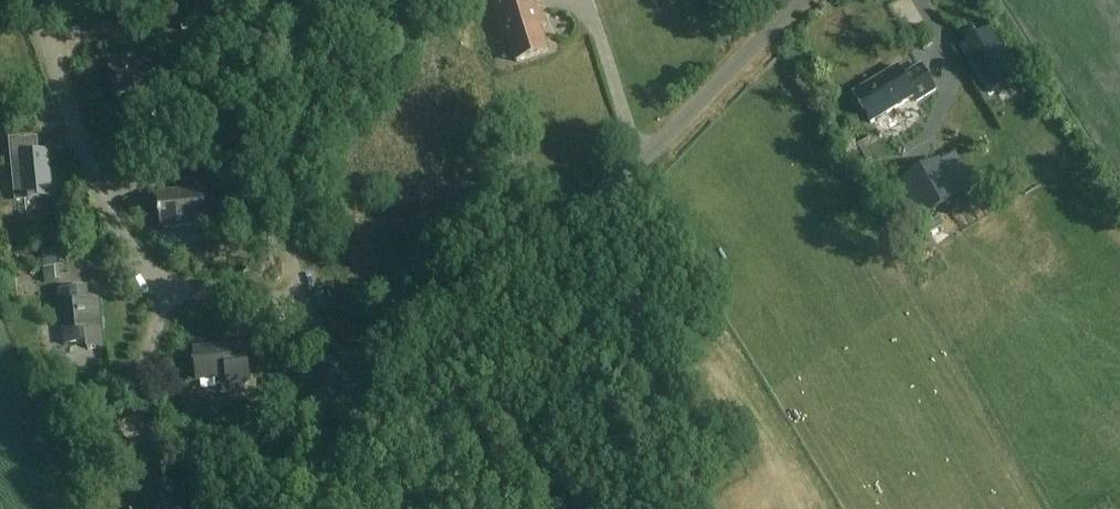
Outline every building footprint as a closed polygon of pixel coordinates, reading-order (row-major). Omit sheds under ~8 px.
[(531,0),(490,0),(502,40),(509,38),(517,62),(547,52),(539,28),(546,26),(540,9),(534,11),(531,0)] [(990,93),(1017,77),(989,32),(963,48),(990,93)] [(113,96),(142,93),(143,104),(158,103),(157,86),(154,63),(110,67),(113,96)] [(917,103),(936,91),(921,67),(903,77),(898,68),(854,94),(871,123),(914,98),(917,103)] [(15,202),(23,201),(23,202),(53,199),(48,151),(38,153),(36,137),(20,139),(20,137),(8,138),(15,202)] [(941,159),(901,182),(923,220),(947,205),(953,215),(968,206),(941,159)] [(160,197),(163,225),(205,220),(203,193),(160,197)] [(60,281),(59,267),(59,266),(54,266),(43,267),(44,282),(60,281)] [(88,290),(59,292),(64,346),(89,343),(90,353),(105,351),(99,303),(90,304),(88,290)] [(195,352),(197,374),(198,380),(227,377),(227,384),(250,382),(247,354),(233,355),(232,348),(195,352)] [(303,430),(307,422),(301,419),(297,427),(303,430)] [(227,483),(240,488),(247,471),(234,466),(227,483)] [(152,508),(180,508),(178,487),(150,490),(152,508)]
